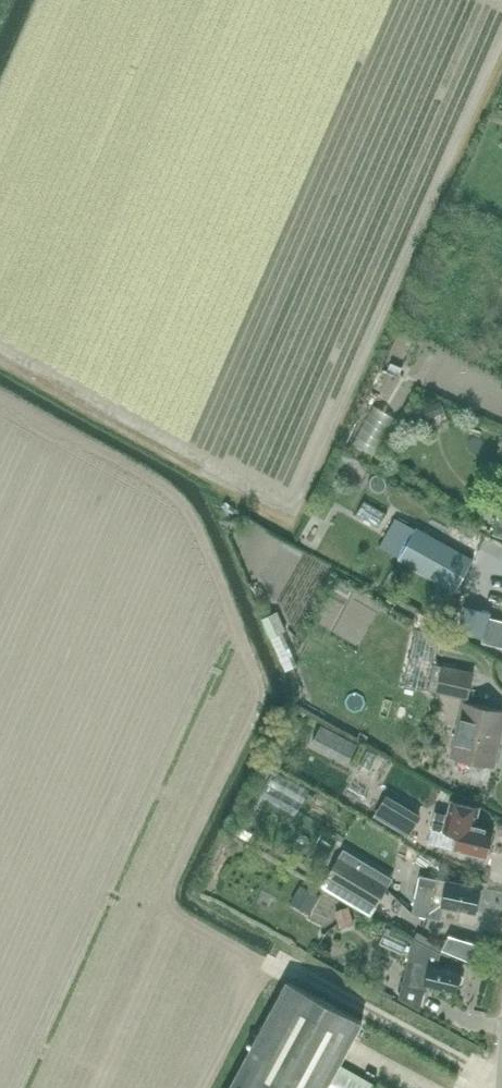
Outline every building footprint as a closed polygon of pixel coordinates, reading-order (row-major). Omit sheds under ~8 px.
[(445,411),(441,401),(416,412),(420,422),(445,411)] [(391,450),(406,413),(390,407),(375,444),(391,450)] [(455,591),(473,559),(415,527),(395,517),(379,547),(455,591)] [(463,526),(457,537),(472,545),(478,534),(463,526)] [(501,647),(501,620),(489,617),(490,612),(478,609),(472,636),(482,639),(481,642),(501,647)] [(287,632),(278,613),(264,619),(273,639),(287,632)] [(450,658),(454,627),(434,624),(430,655),(450,658)] [(467,699),(474,673),(442,664),(436,692),(467,699)] [(501,727),(501,709),(463,701),(450,757),(472,761),(479,771),(489,765),(493,766),(495,761),(497,761),(500,749),(497,749),(501,727)] [(320,725),(311,742),(347,761),(356,744),(320,725)] [(261,763),(254,776),(263,781),(270,768),(261,763)] [(263,781),(262,783),(281,793),(290,777),(271,766),(270,768),(263,781)] [(424,814),(390,794),(375,820),(409,839),(424,814)] [(481,805),(456,800),(450,799),(447,813),(435,811),(432,827),(456,834),(453,849),(486,857),(493,829),(477,825),(481,805)] [(386,888),(338,859),(327,877),(375,907),(386,888)] [(440,919),(443,903),(475,911),(480,887),(419,875),(411,913),(440,919)] [(301,884),(292,901),(310,910),(318,893),(301,884)] [(348,908),(335,912),(338,923),(351,919),(348,908)] [(405,952),(411,940),(390,929),(385,942),(405,952)] [(420,1009),(426,985),(457,992),(459,984),(461,981),(462,977),(461,974),(462,970),(439,965),(441,953),(412,938),(398,998),(420,1009)] [(360,1028),(364,1020),(294,981),(236,1087),(370,1087),(371,1087),(368,1086),(371,1081),(340,1064),(360,1028)]
